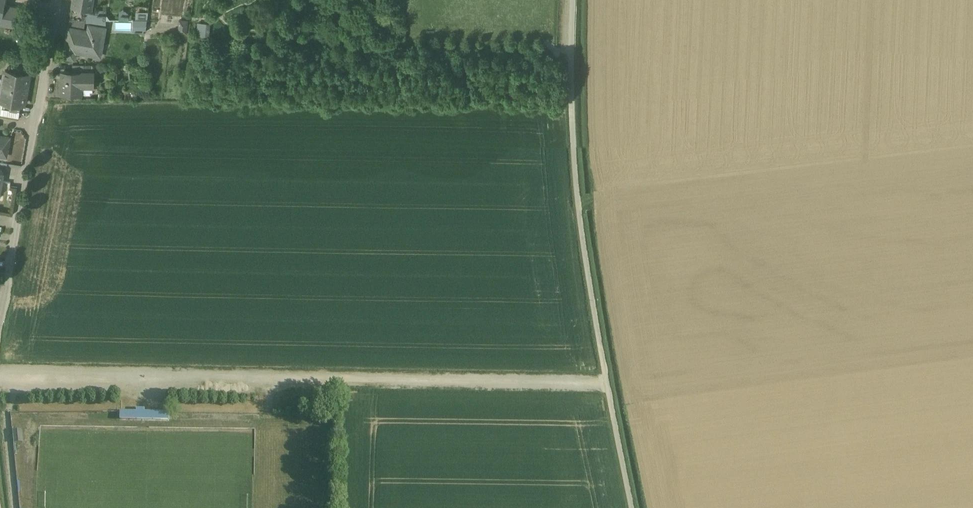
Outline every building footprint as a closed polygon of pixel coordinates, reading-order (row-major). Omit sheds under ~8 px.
[(14,28),(18,7),(3,5),(3,0),(0,0),(0,25),(14,28)] [(73,6),(72,6),(83,8),(91,9),(92,0),(74,0),(73,6)] [(83,8),(72,6),(73,6),(72,6),(69,19),(86,19),(86,14),(82,13),(83,8)] [(86,19),(69,19),(68,25),(84,28),(86,19)] [(150,20),(133,20),(132,32),(149,32),(150,20)] [(187,22),(180,21),(179,32),(186,33),(187,22)] [(88,31),(73,29),(72,32),(68,32),(64,57),(73,58),(75,48),(81,49),(80,53),(100,56),(105,28),(89,25),(88,31)] [(27,68),(10,65),(9,71),(26,74),(27,68)] [(84,65),(72,65),(72,72),(81,72),(81,73),(84,73),(84,65)] [(9,71),(6,70),(3,86),(27,90),(29,75),(26,74),(9,71)] [(62,83),(93,83),(93,73),(84,73),(81,73),(81,72),(72,72),(62,72),(62,83)] [(93,83),(62,83),(62,94),(81,94),(81,85),(93,86),(93,83)] [(136,84),(123,83),(122,98),(136,98),(136,84)] [(27,90),(3,86),(0,101),(3,102),(21,105),(24,105),(27,90)] [(21,105),(3,102),(2,108),(20,111),(21,105)] [(6,156),(9,138),(10,138),(0,136),(0,155),(6,156)] [(172,411),(122,410),(122,420),(171,420),(172,411)]
